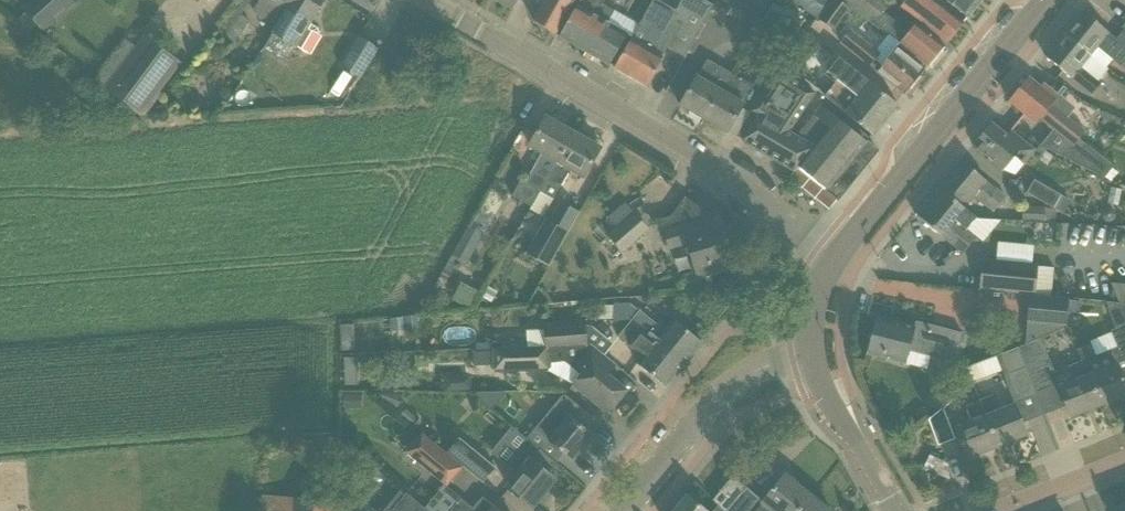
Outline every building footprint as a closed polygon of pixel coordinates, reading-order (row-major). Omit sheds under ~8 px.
[(18,19),(35,38),(46,29),(78,0),(37,0),(34,3),(33,2),(30,7),(27,4),(22,9),(26,13),(18,19)] [(234,44),(251,21),(242,14),(253,0),(235,0),(214,28),(234,44)] [(277,26),(293,0),(262,0),(254,12),(277,26)] [(277,26),(273,33),(306,55),(319,34),(318,29),(310,24),(325,0),(293,0),(277,26)] [(512,10),(518,0),(495,0),(512,10)] [(533,22),(555,35),(567,15),(575,0),(546,0),(544,3),(533,22)] [(610,66),(627,35),(632,38),(640,24),(615,10),(614,12),(602,5),(604,0),(580,0),(559,37),(610,66)] [(614,69),(647,87),(657,69),(663,58),(652,52),(657,42),(668,47),(685,57),(714,5),(705,0),(681,0),(673,15),(652,3),(640,24),(632,38),(631,40),(625,49),(614,69)] [(759,23),(761,20),(770,4),(772,0),(737,0),(733,7),(759,23)] [(818,18),(829,0),(787,0),(818,18)] [(835,31),(851,9),(839,0),(833,0),(819,19),(835,31)] [(932,69),(947,52),(943,49),(945,47),(928,33),(916,24),(909,33),(884,13),(892,3),(887,0),(839,0),(851,9),(852,8),(880,29),(882,27),(890,34),(901,43),(899,46),(927,67),(927,66),(928,67),(929,66),(932,69)] [(926,11),(919,20),(948,43),(964,23),(947,9),(936,0),(935,1),(934,0),(909,0),(926,11)] [(951,5),(968,18),(982,1),(981,0),(946,0),(951,5)] [(761,20),(792,39),(803,23),(770,4),(761,20)] [(1064,33),(1092,55),(1091,56),(1106,68),(1108,66),(1112,60),(1120,66),(1124,60),(1124,46),(1082,11),(1064,33)] [(888,81),(905,95),(914,85),(916,87),(925,77),(922,74),(925,71),(924,70),(927,67),(899,46),(901,43),(890,34),(877,49),(852,29),(840,43),(888,81)] [(809,31),(783,63),(797,74),(822,42),(809,31)] [(1064,33),(1046,56),(1093,94),(1100,84),(1081,69),(1091,56),(1092,55),(1064,33)] [(105,90),(140,117),(180,63),(145,37),(105,90)] [(359,37),(341,67),(351,73),(359,78),(378,48),(359,37)] [(838,80),(825,97),(846,114),(855,122),(873,136),(898,105),(880,91),(850,66),(840,58),(839,57),(829,70),(840,78),(838,80)] [(680,106),(704,120),(731,73),(707,60),(680,106)] [(743,142),(794,171),(797,166),(797,167),(798,166),(797,166),(812,146),(789,133),(790,132),(816,93),(800,81),(801,78),(797,76),(796,78),(780,68),(751,112),(758,117),(743,142)] [(704,120),(727,133),(754,87),(731,73),(704,120)] [(1028,77),(1009,102),(1024,114),(1037,124),(1041,119),(1054,130),(1074,146),(1080,139),(1085,132),(1052,105),(1059,97),(1043,83),(1040,87),(1028,77)] [(797,167),(838,199),(877,151),(865,141),(868,138),(846,119),(843,123),(821,105),(813,115),(814,115),(798,136),(790,132),(789,133),(812,146),(797,166),(798,166),(797,167)] [(512,197),(531,207),(573,133),(546,118),(530,147),(543,155),(527,184),(521,181),(512,197)] [(977,150),(1004,171),(1014,158),(1023,165),(1034,151),(1010,131),(1007,136),(992,123),(979,138),(983,142),(977,150)] [(532,207),(545,214),(570,170),(584,178),(601,149),(599,148),(601,144),(588,137),(586,141),(573,133),(532,207)] [(1085,143),(1070,161),(1105,178),(1112,169),(1114,166),(1085,143)] [(975,196),(994,211),(1006,197),(961,161),(939,187),(965,209),(975,196)] [(1027,192),(1027,193),(1064,214),(1071,201),(1034,180),(1027,192)] [(915,216),(964,254),(977,238),(968,231),(978,219),(965,209),(939,187),(915,216)] [(685,243),(696,278),(730,268),(715,218),(685,197),(671,217),(660,220),(668,248),(685,243)] [(526,255),(548,267),(578,213),(560,203),(549,222),(545,219),(526,255)] [(609,237),(623,252),(648,230),(625,203),(609,218),(618,229),(609,237)] [(1028,222),(1054,222),(1054,211),(1046,210),(1046,208),(1024,208),(1024,221),(1028,222)] [(1102,212),(1101,217),(1104,222),(1109,223),(1113,219),(1114,214),(1111,210),(1106,209),(1102,212)] [(452,256),(467,264),(483,234),(468,226),(452,256)] [(622,287),(647,277),(639,258),(614,268),(622,287)] [(982,288),(1036,293),(1038,267),(984,261),(982,288)] [(875,292),(901,293),(902,281),(876,280),(875,292)] [(1112,283),(1121,306),(1124,316),(1124,284),(1112,283)] [(1027,323),(1025,345),(1037,340),(1042,338),(1067,327),(1069,300),(1029,296),(1026,323),(1027,323)] [(1070,302),(1069,313),(1076,313),(1081,309),(1081,302),(1070,302)] [(614,303),(613,303),(613,321),(615,321),(632,321),(639,311),(629,303),(614,303)] [(1122,359),(1124,357),(1124,316),(1121,306),(1109,311),(1115,329),(1111,331),(1122,359)] [(632,321),(630,323),(684,365),(693,354),(695,354),(699,350),(699,346),(702,343),(684,329),(673,320),(659,339),(654,335),(659,327),(639,311),(632,321)] [(867,354),(906,365),(910,352),(955,364),(963,335),(916,322),(915,328),(876,318),(867,354)] [(630,323),(618,338),(643,358),(638,365),(648,374),(666,388),(669,384),(671,384),(677,377),(677,374),(684,365),(630,323)] [(526,331),(526,347),(526,348),(590,346),(590,344),(590,326),(544,330),(526,331)] [(1025,345),(1017,348),(1034,391),(1054,383),(1037,340),(1027,344),(1025,345)] [(572,385),(608,414),(627,391),(608,376),(617,365),(590,344),(590,346),(526,348),(526,347),(494,348),(495,371),(543,369),(552,361),(566,359),(573,365),(583,372),(572,385)] [(1100,406),(1124,396),(1124,385),(1121,374),(1111,350),(1096,356),(1092,345),(1079,350),(1083,361),(1082,361),(1100,406)] [(1017,348),(1002,354),(1018,398),(1034,391),(1017,348)] [(1055,372),(1060,385),(1059,385),(1066,405),(1071,417),(1100,406),(1082,361),(1055,372)] [(968,387),(966,390),(967,391),(975,388),(970,374),(967,375),(968,387)] [(474,396),(490,409),(504,392),(476,394),(474,396)] [(344,394),(344,409),(362,409),(362,394),(344,394)] [(545,416),(534,429),(541,435),(550,441),(549,442),(554,446),(563,453),(572,460),(591,435),(585,430),(594,419),(589,415),(565,395),(561,396),(545,416)] [(980,401),(979,401),(997,446),(1026,435),(1021,422),(1014,403),(1000,409),(998,406),(994,395),(980,401)] [(961,437),(969,458),(997,446),(979,401),(966,406),(972,421),(956,427),(961,437)] [(928,420),(938,446),(955,440),(945,414),(944,409),(928,420)] [(508,428),(486,448),(499,461),(520,441),(508,428)] [(406,452),(448,486),(463,468),(447,455),(448,453),(422,433),(406,452)] [(464,467),(484,483),(496,468),(460,439),(448,453),(447,455),(463,468),(464,467)] [(507,486),(532,508),(555,480),(548,475),(557,464),(528,440),(507,465),(517,474),(507,486)] [(723,510),(750,510),(760,499),(733,476),(712,501),(723,510)] [(810,497),(784,476),(763,502),(764,503),(758,510),(798,510),(810,497)] [(392,510),(428,510),(407,493),(392,510)] [(333,500),(274,496),(273,507),(295,509),(295,510),(332,510),(333,500)] [(676,510),(704,510),(687,497),(676,510)] [(810,497),(798,510),(827,510),(810,497)] [(495,508),(483,498),(473,510),(461,500),(452,510),(499,510),(495,508)]
